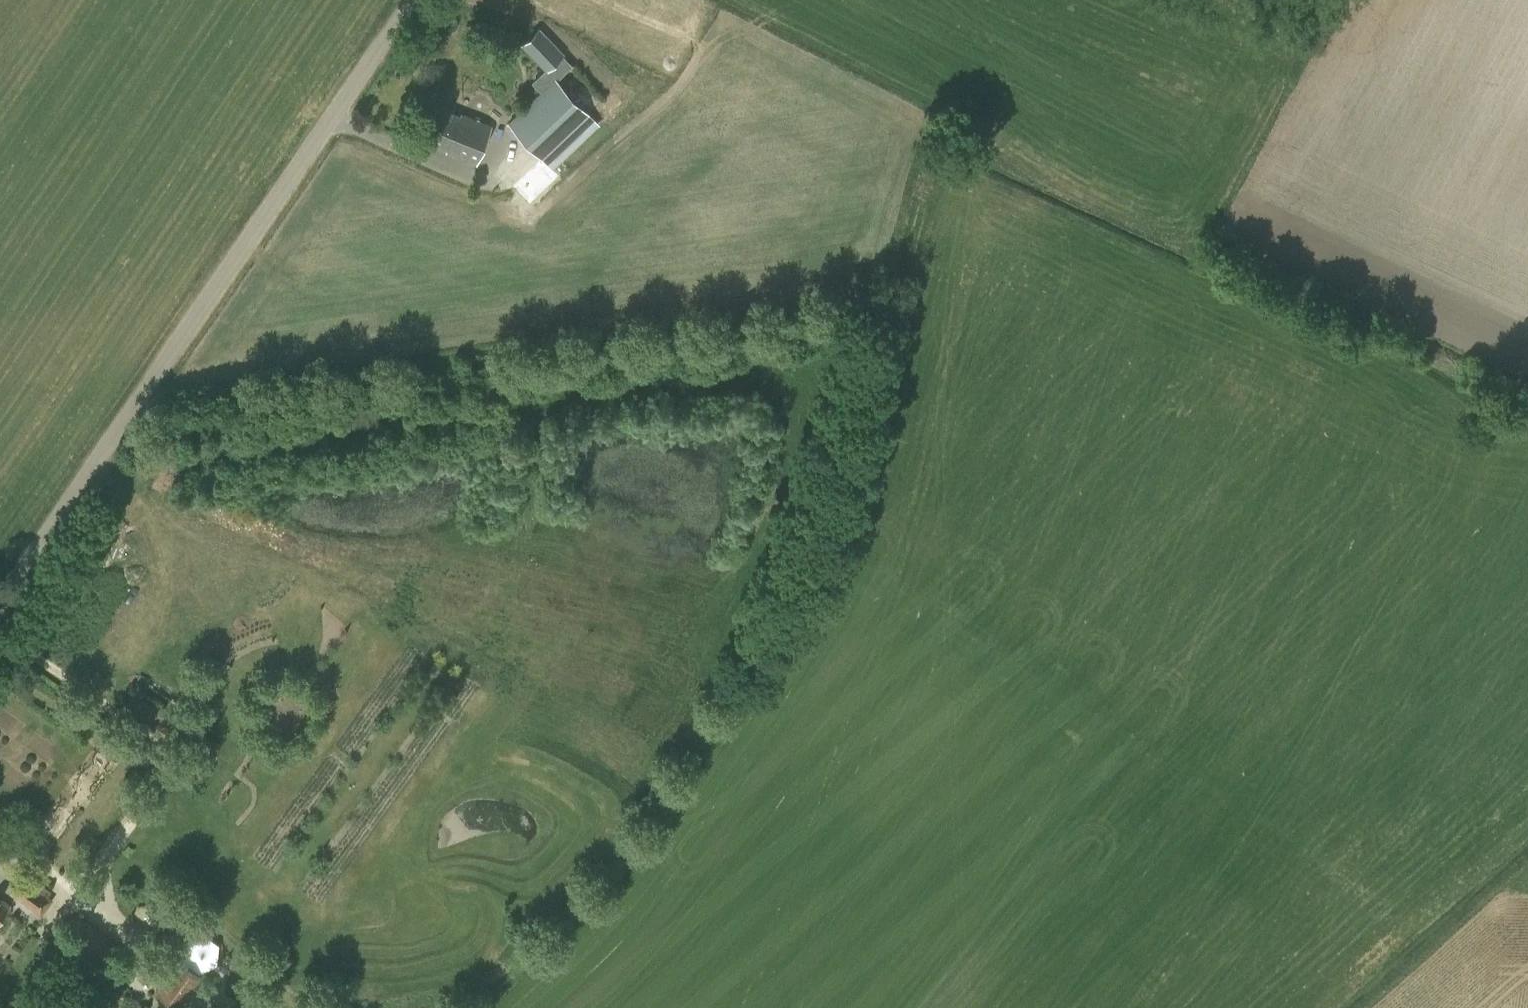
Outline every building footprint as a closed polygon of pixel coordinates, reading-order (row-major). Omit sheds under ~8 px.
[(521,44),(546,71),(565,53),(539,26),(521,44)] [(507,122),(540,159),(589,115),(555,78),(507,122)] [(447,147),(446,151),(476,163),(491,125),(461,113),(459,116),(434,106),(422,137),(447,147)] [(23,871),(8,892),(42,916),(54,900),(48,896),(51,892),(23,871)] [(0,901),(0,921),(9,908),(0,901)] [(177,948),(216,970),(228,949),(189,928),(177,948)] [(177,956),(152,990),(176,1007),(177,1007),(201,975),(177,956)]
